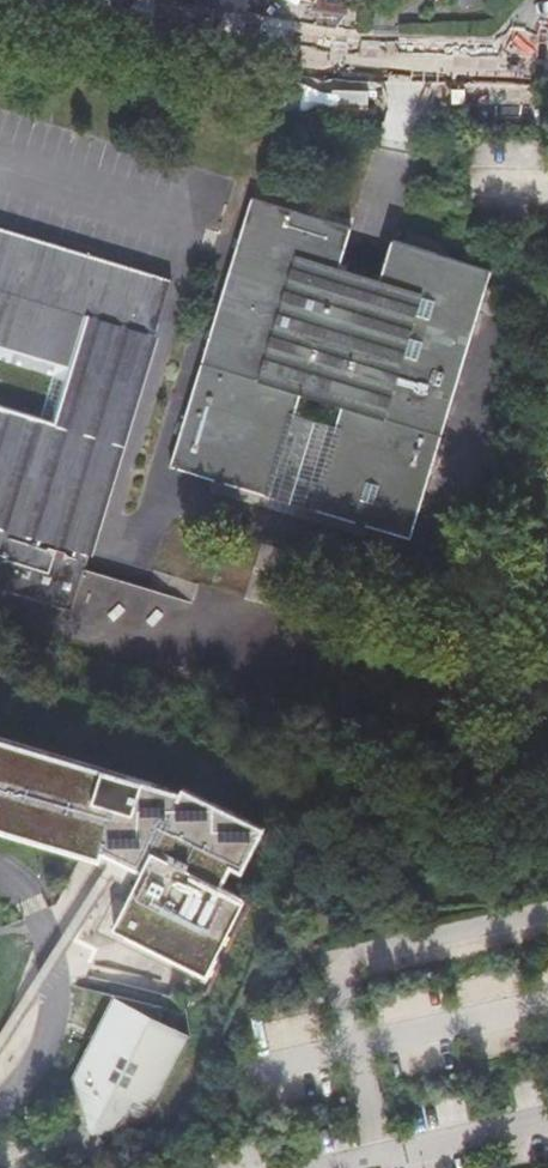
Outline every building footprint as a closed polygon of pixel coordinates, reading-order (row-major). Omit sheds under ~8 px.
[(197,1),(246,11),(248,0),(197,0),(197,1)] [(264,15),(336,29),(344,17),(347,0),(319,0),(318,8),(298,4),(298,0),(266,0),(264,15)] [(466,10),(481,0),(459,0),(466,10)] [(349,270),(363,229),(261,198),(174,470),(217,484),(273,501),(301,417),(307,397),(350,409),(343,430),(317,513),(374,531),(416,543),(502,272),(405,243),(390,283),(349,270)] [(79,617),(170,283),(0,230),(0,593),(79,617)] [(301,417),(273,501),(217,484),(214,494),(370,542),(374,531),(317,513),(343,430),(301,417)] [(101,868),(106,859),(144,878),(116,934),(129,940),(209,981),(218,963),(248,903),(225,892),(234,874),(245,879),(267,834),(185,793),(183,798),(129,781),(130,779),(0,742),(0,837),(101,868)] [(144,878),(106,859),(101,868),(109,870),(104,878),(136,894),(144,878)] [(209,981),(129,940),(128,943),(210,984),(221,964),(218,963),(209,981)] [(156,1029),(164,1012),(117,1000),(74,1082),(89,1128),(106,1137),(151,1123),(192,1046),(156,1029)]
